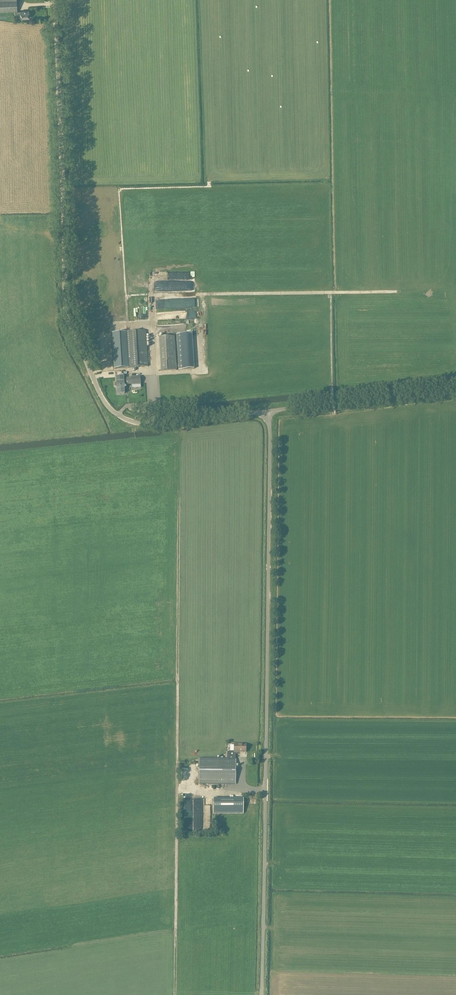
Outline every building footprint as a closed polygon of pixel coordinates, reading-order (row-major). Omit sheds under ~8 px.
[(14,11),(14,15),(21,15),(21,19),(29,18),(29,11),(17,12),(17,11),(17,0),(0,0),(0,12),(14,11)] [(146,331),(125,332),(112,333),(114,368),(148,367),(146,331)] [(194,369),(192,333),(177,334),(179,370),(194,369)] [(159,338),(161,371),(176,370),(174,337),(159,338)] [(132,384),(132,378),(124,378),(124,377),(116,377),(117,383),(115,383),(115,386),(117,386),(117,394),(124,393),(124,388),(126,388),(126,385),(132,384)] [(227,759),(227,761),(236,761),(236,760),(236,759),(235,759),(236,753),(237,753),(238,753),(239,752),(246,752),(246,745),(242,745),(242,744),(234,744),(234,752),(227,752),(227,759)] [(227,759),(200,758),(199,783),(236,784),(236,761),(227,761),(227,759)] [(213,814),(215,814),(233,814),(234,798),(214,798),(213,814)]
